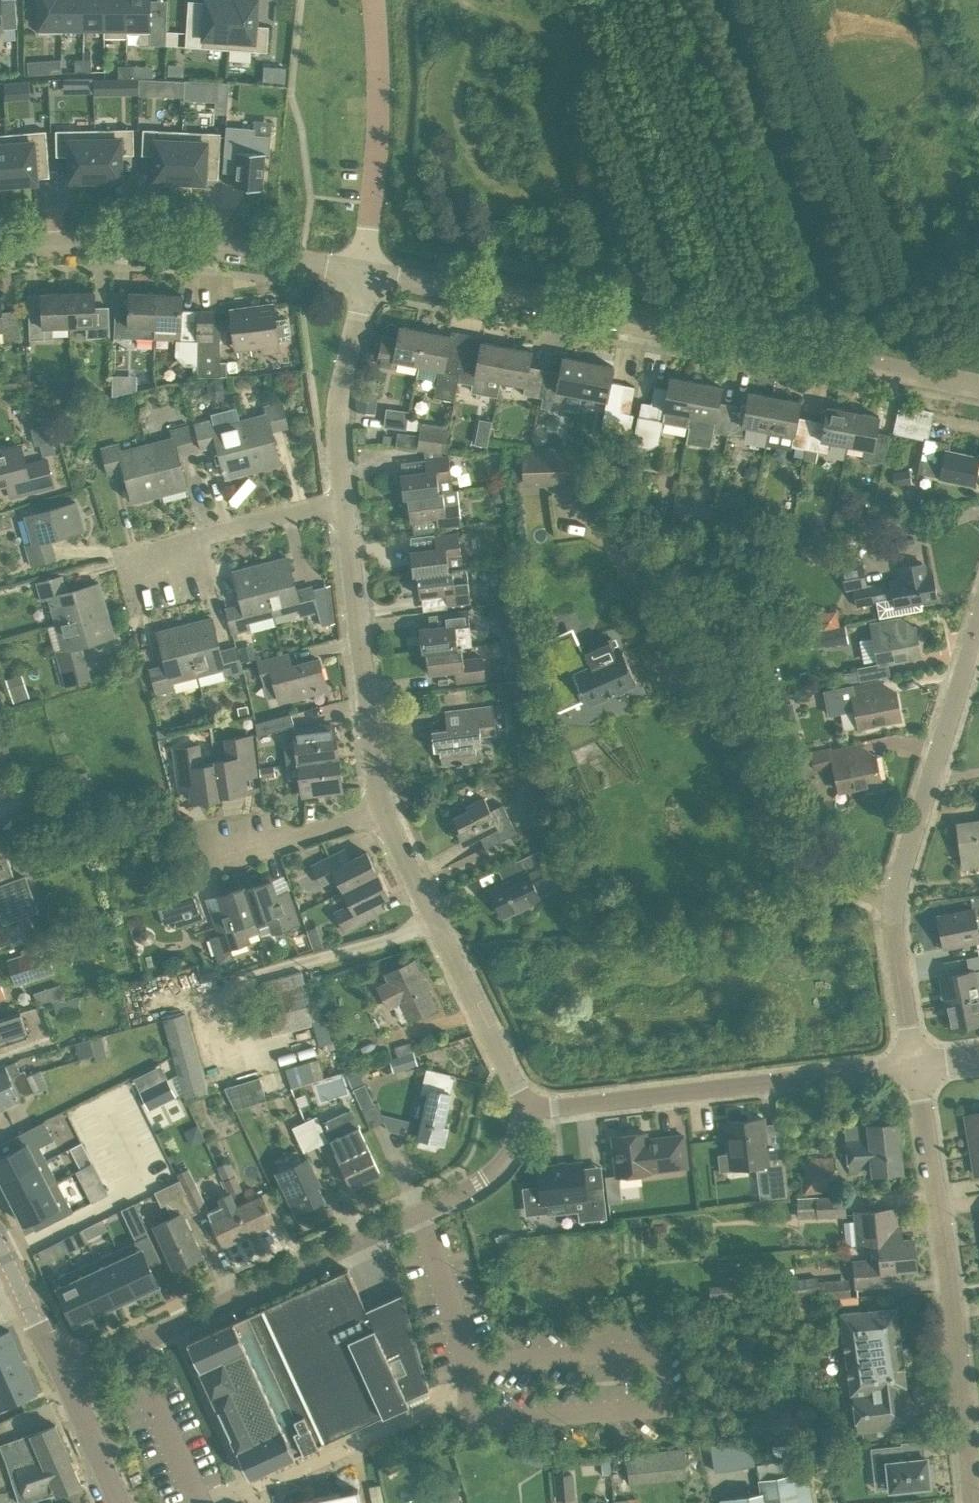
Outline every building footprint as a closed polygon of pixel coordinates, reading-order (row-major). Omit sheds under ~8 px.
[(62,33),(62,0),(36,0),(36,29),(40,29),(40,33),(62,33)] [(83,28),(83,0),(62,0),(62,33),(63,33),(63,28),(83,28)] [(105,38),(105,0),(83,0),(83,28),(104,28),(104,38),(105,38)] [(127,38),(127,0),(105,0),(105,38),(127,38)] [(127,38),(127,33),(139,33),(139,44),(149,44),(149,33),(150,33),(150,29),(152,29),(152,19),(152,0),(127,0),(127,38)] [(187,24),(186,46),(229,49),(232,0),(202,0),(200,24),(187,24)] [(229,49),(267,52),(269,27),(256,26),(258,0),(232,0),(229,49)] [(149,33),(149,44),(166,44),(167,19),(152,19),(152,29),(150,29),(150,33),(149,33)] [(83,72),(83,59),(75,59),(75,72),(83,72)] [(91,59),(83,59),(83,72),(91,72),(91,59)] [(62,60),(54,60),(54,73),(62,73),(62,60)] [(118,78),(126,78),(127,66),(118,66),(118,78)] [(135,66),(127,66),(126,78),(135,78),(135,66)] [(287,67),(264,66),(263,82),(286,84),(287,67)] [(93,77),(81,78),(82,93),(94,93),(93,77)] [(125,78),(125,95),(139,95),(138,78),(125,78)] [(29,80),(17,81),(18,96),(30,95),(29,80)] [(255,128),(227,126),(225,155),(237,155),(234,187),(263,189),(266,154),(270,155),(271,135),(255,134),(255,128)] [(95,129),(56,130),(56,156),(69,156),(69,180),(95,179),(95,129)] [(134,155),(134,129),(95,129),(95,179),(104,179),(104,183),(118,183),(118,179),(121,179),(121,155),(134,155)] [(182,131),(144,129),(142,155),(155,155),(153,179),(179,181),(182,131)] [(47,156),(45,130),(6,134),(10,183),(19,183),(19,186),(34,185),(33,181),(37,181),(34,157),(47,156)] [(220,159),(221,133),(182,131),(179,181),(188,181),(188,185),(202,186),(202,182),(205,182),(207,158),(220,159)] [(0,134),(0,184),(10,183),(6,134),(0,134)] [(68,292),(69,326),(86,326),(87,338),(110,337),(109,307),(95,307),(95,291),(68,292)] [(44,327),(69,326),(68,292),(42,293),(42,308),(28,309),(30,340),(45,339),(44,327)] [(154,339),(156,293),(130,292),(129,308),(115,307),(114,337),(154,339)] [(198,367),(199,310),(182,310),(183,294),(156,293),(154,339),(176,340),(175,356),(184,366),(198,367)] [(3,330),(5,342),(20,340),(17,310),(2,312),(1,296),(0,296),(0,330),(3,330)] [(275,320),(273,305),(271,305),(272,309),(259,311),(259,307),(231,310),(236,343),(262,339),(263,352),(279,350),(278,341),(291,339),(288,318),(275,320)] [(199,310),(198,367),(197,377),(228,376),(228,362),(221,362),(222,325),(214,325),(214,310),(199,310)] [(419,365),(426,331),(400,326),(397,339),(385,337),(379,364),(392,367),(394,360),(419,365)] [(451,336),(426,331),(425,332),(419,365),(417,377),(437,381),(434,397),(455,401),(458,381),(463,353),(448,351),(451,336)] [(479,356),(463,353),(458,381),(473,384),(471,392),(486,395),(489,378),(500,380),(507,347),(481,342),(479,356)] [(507,347),(500,380),(525,385),(523,394),(536,397),(541,370),(529,367),(532,352),(507,347)] [(582,396),(588,362),(563,357),(560,373),(548,371),(543,398),(556,400),(557,391),(582,396)] [(588,362),(582,396),(606,400),(601,429),(630,434),(634,414),(630,414),(635,387),(611,382),(613,367),(588,362)] [(687,427),(696,382),(670,377),(668,389),(654,387),(648,420),(687,427)] [(721,387),(696,382),(687,427),(690,428),(687,442),(710,446),(713,432),(726,435),(733,405),(718,403),(721,387)] [(375,414),(378,393),(359,391),(356,412),(375,414)] [(733,405),(726,435),(766,442),(768,430),(775,397),(749,392),(746,408),(733,405)] [(804,449),(810,420),(797,417),(800,402),(775,397),(768,430),(793,435),(791,446),(804,449)] [(240,421),(253,471),(280,464),(272,431),(287,427),(281,402),(265,406),(267,414),(240,421)] [(930,426),(933,412),(900,405),(897,419),(930,426)] [(847,445),(854,412),(828,407),(825,423),(810,420),(804,449),(828,453),(830,442),(847,445)] [(406,429),(409,411),(386,408),(384,426),(406,429)] [(854,412),(847,445),(865,448),(862,459),(884,464),(890,435),(876,432),(879,417),(854,412)] [(253,471),(240,421),(214,427),(212,420),(196,424),(202,449),(218,445),(226,478),(253,471)] [(417,430),(417,434),(419,435),(417,449),(424,450),(442,452),(445,452),(449,426),(419,422),(417,430)] [(147,444),(160,495),(187,488),(178,455),(194,451),(188,426),(171,430),(173,438),(147,444)] [(397,432),(396,446),(417,449),(419,435),(417,434),(397,432)] [(489,437),(477,435),(475,444),(487,447),(489,437)] [(973,485),(978,458),(948,451),(950,444),(926,439),(920,470),(940,474),(940,478),(973,485)] [(53,441),(40,444),(43,456),(56,453),(53,441)] [(160,495),(147,444),(120,451),(119,444),(102,448),(109,472),(124,468),(133,502),(160,495)] [(21,446),(0,451),(0,485),(17,480),(21,496),(56,488),(48,458),(25,464),(21,446)] [(524,486),(584,484),(583,449),(523,452),(524,486)] [(449,456),(426,460),(427,471),(401,474),(403,498),(407,497),(413,496),(444,492),(453,491),(453,490),(449,456)] [(407,497),(410,519),(436,516),(438,530),(462,527),(458,490),(453,490),(453,491),(444,492),(407,497)] [(701,505),(675,500),(672,519),(697,523),(701,505)] [(32,566),(57,559),(55,554),(51,539),(84,529),(76,502),(26,516),(33,543),(26,545),(32,566)] [(817,552),(849,544),(845,526),(812,534),(817,552)] [(453,568),(463,567),(459,532),(434,535),(436,548),(410,551),(413,575),(417,574),(453,569),(453,568)] [(803,553),(812,551),(808,537),(799,539),(803,553)] [(260,564),(273,615),(300,608),(302,615),(318,611),(311,586),(296,590),(287,557),(260,564)] [(867,585),(862,561),(841,566),(845,591),(853,590),(856,607),(876,603),(879,618),(923,610),(922,602),(938,599),(932,573),(927,574),(925,562),(899,567),(901,580),(891,582),(891,580),(867,585)] [(247,622),(273,615),(260,564),(234,571),(242,604),(226,608),(232,633),(249,629),(247,622)] [(447,606),(472,603),(467,567),(463,567),(453,568),(453,569),(417,574),(420,601),(446,598),(447,606)] [(56,624),(107,609),(99,582),(67,591),(63,575),(36,582),(41,602),(50,599),(56,624)] [(107,609),(56,624),(63,648),(55,650),(65,687),(92,680),(83,645),(114,636),(107,609)] [(462,646),(462,647),(472,645),(468,609),(443,612),(445,625),(419,628),(422,652),(426,651),(458,647),(458,646),(462,646)] [(335,611),(320,615),(321,624),(336,621),(335,611)] [(857,667),(858,670),(860,681),(891,676),(888,661),(920,655),(915,628),(902,630),(899,617),(869,622),(877,663),(857,667)] [(185,625),(198,675),(223,669),(225,676),(241,672),(234,647),(220,651),(212,618),(185,625)] [(171,682),(198,675),(185,625),(158,632),(166,665),(150,669),(157,693),(173,689),(171,682)] [(523,639),(521,625),(500,628),(501,641),(508,640),(523,639)] [(611,637),(584,649),(573,626),(545,639),(544,633),(542,633),(547,693),(550,692),(549,690),(554,689),(557,723),(559,723),(557,701),(582,690),(587,703),(635,683),(620,649),(618,651),(611,637)] [(812,649),(848,642),(845,626),(809,633),(812,649)] [(523,639),(508,640),(510,653),(524,651),(523,639)] [(464,658),(462,647),(462,646),(458,646),(458,647),(426,651),(429,673),(454,670),(456,684),(486,680),(483,656),(464,658)] [(293,665),(289,652),(257,660),(263,683),(275,680),(280,702),(327,690),(318,658),(293,665)] [(860,681),(858,670),(843,673),(845,684),(860,681)] [(27,690),(22,674),(6,679),(11,695),(27,690)] [(877,695),(875,681),(851,685),(850,683),(837,686),(841,705),(854,702),(859,726),(901,718),(895,691),(877,695)] [(478,761),(476,746),(481,745),(480,739),(481,738),(481,736),(496,735),(495,722),(507,721),(505,704),(445,711),(447,728),(431,730),(434,751),(440,750),(442,766),(478,761)] [(257,736),(295,726),(291,713),(256,722),(257,736)] [(10,751),(0,716),(0,754),(10,751)] [(299,763),(338,757),(333,725),(294,730),(299,763)] [(158,739),(172,735),(170,726),(155,730),(158,739)] [(217,795),(218,795),(246,791),(242,759),(255,757),(252,734),(222,738),(225,759),(214,761),(214,764),(217,795)] [(217,795),(214,764),(203,765),(199,743),(172,747),(175,771),(189,769),(193,801),(218,797),(218,795),(217,795)] [(857,759),(855,744),(799,754),(801,764),(812,763),(814,771),(827,769),(828,777),(836,775),(839,790),(881,782),(875,755),(857,759)] [(338,757),(299,763),(303,795),(342,790),(338,757)] [(260,778),(275,776),(274,766),(259,768),(260,778)] [(491,810),(485,798),(466,807),(468,811),(453,817),(458,826),(455,828),(463,844),(480,836),(486,848),(517,833),(503,804),(491,810)] [(958,824),(963,859),(978,857),(978,821),(958,824)] [(29,914),(39,911),(26,874),(16,878),(3,843),(0,844),(0,947),(36,934),(29,914)] [(503,916),(541,898),(533,882),(544,876),(539,866),(546,863),(540,849),(523,857),(530,870),(490,890),(503,916)] [(343,891),(378,874),(367,851),(344,862),(339,852),(312,865),(322,884),(337,877),(343,891)] [(378,874),(343,891),(350,904),(335,911),(345,931),(371,918),(366,907),(389,896),(378,874)] [(256,922),(260,932),(261,932),(259,927),(270,924),(272,932),(298,923),(293,909),(282,913),(272,882),(247,890),(246,890),(255,919),(254,919),(255,922),(256,922)] [(246,890),(247,890),(246,887),(219,896),(229,927),(218,931),(220,934),(209,938),(217,964),(234,959),(230,947),(250,940),(249,936),(260,932),(256,922),(255,922),(254,919),(255,919),(246,890)] [(205,919),(197,896),(158,909),(163,924),(174,920),(177,929),(205,919)] [(978,934),(973,910),(938,917),(944,948),(978,941),(978,944),(978,934)] [(153,932),(147,928),(141,930),(138,935),(139,941),(145,945),(151,943),(154,937),(153,932)] [(17,986),(54,973),(45,946),(8,959),(17,986)] [(436,1008),(414,960),(387,973),(390,980),(376,987),(388,1010),(394,1008),(402,1022),(409,1019),(409,1021),(436,1008)] [(168,989),(204,977),(200,965),(185,970),(183,964),(162,971),(168,989)] [(978,996),(974,971),(941,977),(946,1003),(978,996)] [(284,1033),(319,1023),(308,982),(273,991),(284,1033)] [(322,999),(325,1013),(337,1010),(334,996),(322,999)] [(946,1003),(951,1029),(978,1024),(978,996),(946,1003)] [(61,1027),(65,1044),(125,1030),(121,1012),(116,1014),(113,1002),(56,1015),(58,1027),(61,1027)] [(186,1098),(208,1091),(185,1012),(164,1019),(186,1098)] [(27,1032),(21,1013),(0,1019),(0,1041),(27,1032)] [(102,1036),(90,1039),(95,1059),(107,1056),(102,1036)] [(415,1055),(390,1062),(393,1072),(418,1065),(415,1055)] [(21,1072),(16,1061),(5,1066),(4,1064),(0,1065),(0,1083),(21,1073),(21,1072)] [(364,1084),(357,1069),(347,1073),(354,1089),(353,1089),(361,1109),(374,1104),(365,1083),(364,1084)] [(451,1093),(455,1075),(427,1069),(421,1093),(429,1095),(419,1137),(420,1137),(419,1145),(436,1149),(438,1141),(444,1143),(448,1127),(443,1126),(451,1093)] [(20,1100),(19,1097),(34,1091),(35,1095),(50,1088),(41,1070),(27,1076),(24,1071),(21,1072),(21,1073),(0,1083),(0,1109),(20,1100)] [(167,1077),(140,1091),(150,1110),(177,1096),(167,1077)] [(235,1110),(266,1100),(259,1077),(224,1087),(235,1110)] [(173,1110),(179,1125),(197,1119),(191,1104),(173,1110)] [(978,1143),(978,1113),(965,1115),(970,1145),(978,1143)] [(317,1116),(305,1122),(317,1148),(329,1142),(317,1116)] [(335,1150),(352,1186),(380,1173),(354,1116),(327,1129),(337,1150),(335,1150)] [(768,1149),(764,1118),(719,1124),(721,1140),(727,1139),(729,1154),(737,1153),(738,1167),(756,1165),(760,1200),(789,1196),(783,1147),(768,1149)] [(897,1121),(845,1126),(850,1173),(873,1170),(874,1174),(902,1172),(897,1121)] [(0,1156),(0,1183),(41,1162),(34,1148),(49,1140),(40,1122),(8,1138),(14,1149),(0,1156)] [(305,1122),(292,1128),(304,1153),(317,1148),(305,1122)] [(647,1141),(646,1132),(613,1136),(617,1176),(651,1172),(651,1170),(687,1166),(683,1135),(656,1138),(656,1140),(647,1141)] [(81,1142),(70,1148),(74,1157),(86,1151),(81,1142)] [(970,1145),(975,1174),(978,1173),(978,1143),(970,1145)] [(302,1160),(297,1149),(274,1160),(279,1171),(277,1171),(296,1212),(323,1199),(305,1159),(302,1160)] [(804,1193),(837,1190),(834,1156),(801,1160),(804,1193)] [(231,1195),(232,1195),(243,1189),(230,1160),(217,1166),(229,1192),(230,1192),(231,1195)] [(546,1214),(578,1210),(579,1220),(606,1217),(603,1186),(586,1188),(583,1160),(541,1164),(546,1214)] [(0,1183),(0,1193),(6,1205),(52,1182),(41,1162),(0,1183)] [(197,1212),(207,1207),(189,1168),(178,1173),(197,1212)] [(184,1218),(197,1212),(181,1179),(154,1192),(161,1206),(166,1204),(172,1218),(155,1226),(174,1268),(201,1255),(184,1218)] [(52,1182),(6,1205),(17,1226),(40,1214),(46,1225),(68,1214),(52,1182)] [(236,1205),(232,1195),(231,1195),(230,1192),(229,1192),(219,1197),(222,1205),(208,1211),(210,1217),(223,1245),(249,1233),(236,1205)] [(236,1205),(249,1233),(275,1221),(262,1193),(236,1205)] [(797,1218),(846,1217),(845,1195),(797,1197),(797,1218)] [(121,1209),(125,1218),(138,1212),(134,1203),(121,1209)] [(897,1241),(897,1240),(894,1210),(856,1213),(859,1244),(880,1242),(897,1241)] [(656,1239),(667,1238),(666,1225),(655,1226),(656,1239)] [(88,1226),(82,1229),(87,1239),(93,1236),(88,1226)] [(87,1239),(82,1229),(73,1233),(79,1247),(88,1242),(87,1239)] [(147,1235),(113,1251),(134,1296),(157,1286),(147,1267),(159,1261),(147,1235)] [(61,1239),(54,1243),(61,1255),(68,1251),(61,1239)] [(897,1241),(880,1242),(882,1261),(854,1263),(856,1286),(899,1282),(898,1269),(915,1267),(912,1239),(897,1240),(897,1241)] [(113,1251),(92,1261),(113,1307),(134,1296),(113,1251)] [(92,1261),(70,1271),(91,1317),(113,1307),(92,1261)] [(348,1269),(188,1342),(250,1477),(409,1403),(407,1398),(429,1388),(403,1292),(366,1309),(348,1269)] [(70,1271),(47,1282),(69,1328),(73,1326),(74,1328),(89,1321),(88,1318),(91,1317),(70,1271)] [(819,1281),(818,1277),(791,1280),(793,1301),(820,1298),(820,1301),(852,1298),(850,1278),(819,1281)] [(910,1426),(906,1387),(897,1307),(841,1314),(851,1393),(853,1393),(857,1433),(862,1432),(863,1440),(878,1438),(877,1430),(910,1426)] [(0,1333),(0,1358),(18,1350),(9,1329),(0,1333)] [(0,1358),(0,1383),(27,1371),(18,1350),(0,1358)] [(37,1391),(27,1371),(0,1383),(0,1407),(37,1391)] [(0,1434),(0,1485),(8,1502),(15,1502),(76,1477),(49,1413),(0,1434)] [(766,1417),(766,1431),(799,1432),(799,1418),(766,1417)] [(874,1475),(888,1474),(890,1489),(930,1485),(929,1479),(933,1478),(932,1463),(928,1464),(927,1457),(905,1459),(903,1446),(902,1446),(901,1444),(871,1448),(874,1475)] [(517,1447),(514,1459),(527,1463),(531,1451),(517,1447)] [(634,1485),(690,1482),(688,1451),(633,1454),(634,1485)] [(806,1471),(760,1479),(762,1492),(721,1499),(721,1502),(812,1502),(806,1471)] [(574,1472),(554,1474),(556,1500),(576,1498),(574,1472)] [(380,1484),(369,1486),(372,1502),(384,1502),(380,1484)] [(292,1501),(293,1502),(361,1502),(358,1487),(292,1501)]
